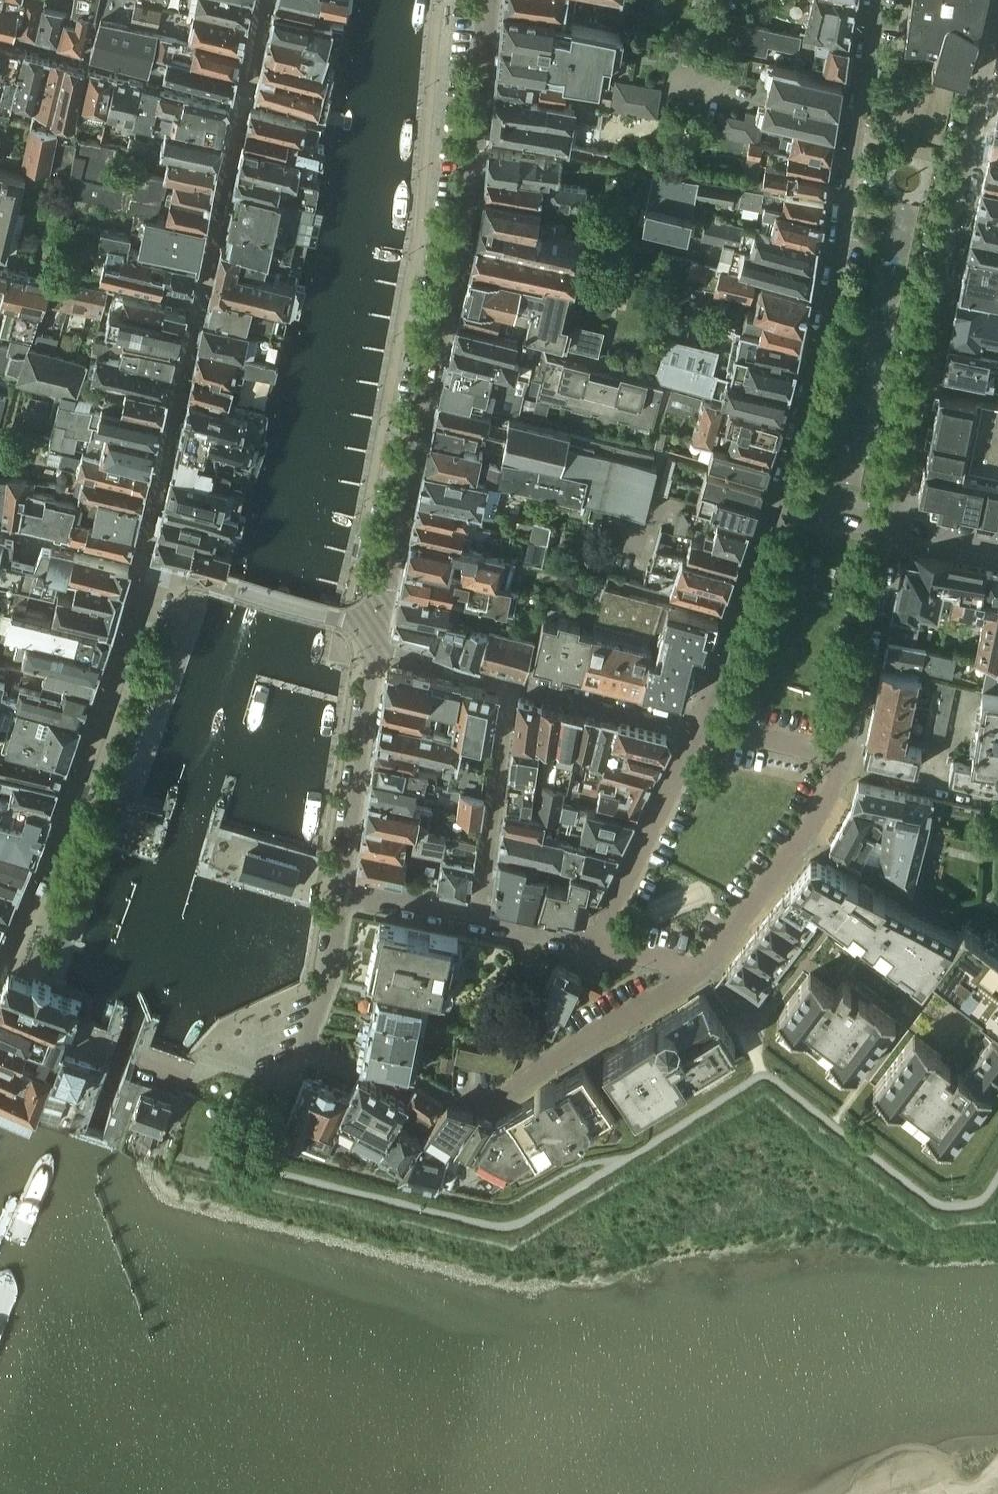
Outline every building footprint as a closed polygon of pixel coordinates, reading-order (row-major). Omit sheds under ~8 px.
[(44,4),(45,0),(3,0),(2,1),(0,1),(0,27),(37,37),(44,4)] [(84,0),(75,0),(72,10),(78,11),(76,20),(65,18),(60,43),(74,46),(84,0)] [(74,46),(84,49),(92,14),(96,15),(99,0),(84,0),(74,46)] [(153,0),(151,0),(106,0),(102,14),(115,16),(132,20),(134,21),(158,26),(164,3),(153,0)] [(253,0),(182,0),(181,6),(195,9),(201,11),(248,22),(253,0)] [(341,11),(317,8),(282,0),(277,0),(274,10),(330,23),(332,14),(340,15),(341,11)] [(317,8),(341,11),(347,12),(349,0),(282,0),(317,8)] [(576,0),(505,0),(504,7),(565,15),(574,16),(576,0)] [(855,0),(813,0),(805,33),(821,37),(849,41),(855,0)] [(905,43),(927,43),(928,36),(940,39),(935,56),(934,57),(932,65),(958,72),(966,75),(969,67),(978,35),(979,31),(972,28),(973,22),(974,23),(976,23),(977,23),(978,23),(979,22),(980,22),(981,21),(981,20),(982,18),(986,0),(911,0),(905,43)] [(201,11),(195,9),(181,6),(164,3),(158,26),(158,28),(190,36),(242,51),(248,22),(201,11)] [(60,43),(65,18),(67,9),(44,4),(37,37),(60,43)] [(616,29),(573,22),(574,16),(565,15),(504,7),(504,8),(504,9),(501,36),(612,54),(613,47),(621,48),(624,31),(616,29)] [(347,26),(335,24),(330,23),(274,10),(270,30),(293,35),(304,38),(303,43),(336,52),(338,52),(347,26)] [(93,45),(91,51),(105,55),(124,61),(149,68),(152,58),(153,50),(158,28),(158,26),(134,21),(132,20),(115,16),(102,14),(93,45)] [(845,70),(848,46),(847,45),(802,35),(740,22),(735,48),(767,55),(769,45),(798,51),(799,48),(815,51),(813,63),(845,70)] [(238,72),(242,51),(190,36),(158,28),(153,50),(172,55),(176,40),(187,43),(187,46),(195,48),(192,60),(238,72)] [(304,38),(293,35),(293,38),(270,33),(265,56),(329,71),(336,52),(303,43),(304,38)] [(612,54),(501,36),(501,37),(499,64),(498,64),(498,66),(573,79),(573,78),(600,83),(602,71),(608,72),(609,72),(612,54)] [(0,43),(0,57),(19,62),(22,50),(0,43)] [(26,51),(22,50),(19,62),(16,74),(8,72),(4,88),(1,102),(0,104),(0,118),(8,120),(26,51)] [(152,58),(149,68),(165,73),(206,84),(233,92),(238,72),(192,60),(172,55),(153,50),(152,58)] [(36,111),(49,57),(26,51),(8,120),(27,125),(26,131),(31,132),(32,126),(36,111)] [(319,110),(329,71),(265,56),(256,94),(319,110)] [(19,62),(0,57),(0,70),(8,72),(16,74),(19,62)] [(47,114),(59,60),(49,57),(36,111),(47,114)] [(56,120),(69,62),(59,60),(47,114),(54,115),(53,119),(56,120)] [(75,125),(87,67),(69,62),(56,120),(75,125)] [(838,107),(842,81),(801,72),(796,67),(774,62),(767,90),(768,91),(767,94),(764,105),(762,115),(761,116),(786,122),(834,133),(836,121),(838,110),(837,110),(838,107)] [(108,114),(117,76),(89,68),(79,119),(77,133),(76,138),(102,142),(108,114)] [(4,88),(8,72),(0,70),(0,87),(4,88)] [(498,70),(496,90),(532,96),(539,97),(549,99),(549,98),(570,102),(573,83),(498,70)] [(121,117),(130,80),(117,76),(108,114),(121,117)] [(134,120),(144,83),(130,80),(121,117),(134,120)] [(661,88),(631,83),(615,81),(611,109),(656,116),(661,88)] [(154,124),(157,108),(161,87),(144,83),(134,120),(154,124)] [(179,129),(186,94),(185,91),(176,89),(174,91),(161,87),(157,108),(174,112),(170,128),(179,129)] [(574,103),(570,102),(549,98),(549,99),(539,97),(532,96),(496,90),(492,129),(493,129),(492,130),(570,145),(574,116),(582,117),(581,123),(601,126),(604,108),(579,103),(574,101),(574,103)] [(201,134),(209,99),(186,94),(179,129),(201,134)] [(228,104),(209,99),(201,134),(224,139),(231,109),(228,104)] [(309,123),(309,122),(262,111),(262,110),(259,109),(259,110),(251,108),(247,128),(244,144),(303,157),(323,162),(326,145),(317,143),(321,126),(309,123)] [(756,139),(761,116),(762,115),(746,112),(744,118),(720,113),(716,130),(756,139)] [(834,133),(786,122),(783,136),(832,147),(834,133)] [(223,141),(224,139),(201,134),(179,129),(170,128),(154,124),(149,143),(162,146),(161,152),(217,164),(218,163),(223,141)] [(1,137),(6,138),(9,128),(0,126),(0,137),(1,137)] [(51,169),(58,138),(59,132),(32,126),(31,132),(24,162),(51,169)] [(58,138),(51,169),(72,170),(76,142),(76,138),(77,133),(62,130),(60,138),(58,138)] [(830,160),(832,147),(783,136),(780,149),(783,149),(790,150),(789,152),(830,160)] [(993,137),(990,153),(997,155),(997,138),(993,137)] [(206,225),(211,202),(186,196),(185,202),(171,199),(171,198),(134,189),(108,183),(111,170),(116,172),(118,162),(114,161),(117,145),(102,142),(76,138),(76,142),(72,170),(65,207),(66,207),(69,194),(147,212),(206,225)] [(297,180),(303,157),(244,144),(239,169),(282,179),(282,183),(296,186),(297,182),(301,183),(301,181),(297,180)] [(828,175),(830,160),(789,152),(790,150),(783,149),(780,149),(770,146),(768,159),(788,163),(787,168),(792,169),(828,175)] [(558,183),(562,157),(505,149),(504,147),(501,147),(499,148),(490,147),(488,166),(488,174),(544,182),(543,193),(548,198),(584,207),(588,187),(558,183)] [(213,184),(217,164),(161,152),(154,150),(153,153),(138,150),(135,165),(169,174),(176,175),(213,184)] [(990,153),(986,171),(997,173),(997,155),(990,153)] [(789,187),(792,169),(787,168),(766,164),(763,183),(789,187)] [(211,200),(213,184),(176,175),(173,187),(170,186),(169,187),(168,190),(166,190),(169,174),(135,165),(130,165),(126,183),(135,185),(134,189),(171,198),(171,199),(185,202),(186,196),(211,202),(211,200)] [(27,175),(0,169),(0,251),(9,253),(27,175)] [(317,184),(318,182),(302,178),(301,181),(301,183),(297,182),(296,186),(282,183),(282,179),(239,169),(235,187),(236,187),(239,187),(239,188),(278,196),(282,197),(282,199),(315,207),(320,184),(317,184)] [(825,193),(828,175),(792,169),(789,187),(825,193)] [(986,171),(983,187),(997,190),(997,173),(986,171)] [(694,203),(699,179),(653,172),(647,205),(692,215),(694,203)] [(544,182),(488,174),(485,193),(541,204),(543,193),(544,182)] [(734,198),(736,186),(699,179),(694,203),(699,204),(701,198),(708,200),(732,204),(734,198)] [(61,220),(68,185),(62,184),(58,204),(55,219),(61,220)] [(734,198),(732,204),(739,205),(763,210),(759,228),(818,242),(821,219),(797,214),(783,211),(784,208),(762,204),(764,191),(742,187),(736,186),(734,198)] [(977,212),(997,217),(997,190),(983,187),(982,189),(977,212)] [(315,207),(282,199),(282,197),(278,196),(239,188),(235,207),(312,225),(319,227),(322,211),(315,210),(315,207)] [(824,201),(764,191),(762,204),(784,208),(783,211),(821,219),(824,201)] [(482,215),(482,217),(538,229),(556,233),(559,222),(540,218),(542,205),(541,204),(485,193),(485,196),(486,196),(483,213),(483,215),(482,215)] [(688,235),(692,215),(647,205),(643,225),(688,235)] [(319,227),(312,225),(235,207),(234,207),(229,225),(231,225),(227,245),(242,251),(268,258),(285,262),(290,262),(295,240),(315,245),(319,227)] [(198,267),(206,225),(147,212),(146,217),(133,214),(131,226),(144,229),(141,244),(131,242),(132,234),(103,228),(100,242),(128,249),(127,253),(198,267)] [(977,212),(971,238),(997,244),(997,217),(977,212)] [(811,287),(818,242),(759,228),(707,216),(702,238),(713,240),(706,264),(721,268),(721,266),(740,271),(741,268),(811,287)] [(585,239),(538,229),(482,217),(477,242),(580,264),(585,239)] [(971,238),(968,255),(983,258),(983,256),(997,259),(997,244),(971,238)] [(193,289),(198,267),(127,253),(128,249),(100,242),(96,260),(105,262),(102,276),(167,292),(168,284),(180,287),(193,289)] [(575,289),(580,264),(477,242),(472,267),(570,288),(575,289)] [(265,270),(268,258),(242,251),(227,245),(223,244),(219,261),(218,267),(274,279),(276,273),(265,270)] [(54,264),(57,250),(51,248),(48,263),(54,264)] [(931,253),(924,252),(923,259),(930,260),(931,253)] [(983,256),(983,258),(968,255),(965,265),(963,276),(959,295),(997,303),(997,259),(983,256)] [(691,260),(686,284),(715,291),(750,298),(757,276),(740,271),(721,266),(721,268),(706,264),(691,260)] [(0,266),(0,300),(1,300),(9,268),(0,266)] [(274,279),(218,267),(212,293),(232,297),(233,296),(267,305),(291,309),(296,307),(300,290),(296,285),(274,279)] [(20,305),(28,273),(15,270),(6,302),(9,302),(20,305)] [(464,303),(463,304),(502,312),(514,315),(511,326),(510,331),(553,342),(566,345),(571,346),(599,353),(604,330),(575,323),(574,329),(567,327),(568,325),(562,323),(569,293),(570,288),(544,282),(543,287),(472,272),(471,271),(468,281),(469,282),(464,303)] [(43,312),(45,306),(52,278),(28,273),(20,305),(9,302),(1,330),(12,333),(9,346),(24,349),(38,310),(43,312)] [(67,310),(73,283),(52,278),(45,306),(67,310)] [(777,321),(785,288),(761,281),(753,312),(773,318),(773,320),(777,321)] [(88,315),(94,288),(73,283),(67,310),(88,315)] [(625,286),(617,284),(614,300),(621,302),(625,286)] [(104,306),(107,291),(94,288),(88,315),(100,317),(104,306)] [(803,328),(810,294),(785,288),(777,321),(803,328)] [(184,324),(148,315),(113,306),(116,293),(107,291),(104,306),(100,317),(98,322),(100,322),(180,340),(184,324)] [(148,315),(151,302),(116,293),(113,306),(148,315)] [(266,313),(267,305),(233,296),(232,297),(212,293),(207,315),(269,330),(273,315),(266,313)] [(959,295),(955,317),(950,342),(949,344),(980,350),(982,340),(997,343),(997,303),(959,295)] [(187,310),(151,302),(148,315),(184,324),(187,310)] [(500,323),(502,312),(463,304),(459,319),(510,331),(511,326),(500,323)] [(799,345),(803,328),(777,321),(773,320),(773,318),(753,312),(747,311),(742,331),(799,345)] [(697,317),(677,312),(670,336),(690,342),(697,317)] [(798,351),(799,345),(742,331),(734,329),(735,325),(700,317),(693,343),(718,348),(795,365),(798,351)] [(100,322),(93,347),(109,351),(112,339),(177,353),(180,340),(100,322)] [(205,322),(200,345),(279,361),(283,337),(205,322)] [(514,356),(519,338),(458,323),(454,341),(514,356)] [(783,414),(788,391),(712,372),(715,359),(718,348),(693,343),(670,337),(657,371),(661,380),(783,414)] [(173,369),(177,353),(112,339),(109,351),(119,354),(122,345),(131,347),(129,357),(131,357),(130,359),(173,369)] [(514,356),(454,341),(450,358),(491,368),(491,369),(518,376),(529,379),(538,343),(523,340),(519,358),(514,356)] [(566,406),(577,364),(548,356),(544,344),(538,343),(529,379),(530,378),(541,380),(536,399),(566,406)] [(9,346),(0,344),(0,370),(1,370),(8,352),(9,346)] [(980,350),(949,344),(950,344),(946,360),(988,368),(987,372),(997,374),(997,353),(980,350)] [(242,368),(276,375),(279,361),(200,345),(195,372),(234,380),(238,362),(243,363),(242,368)] [(13,352),(5,376),(29,382),(63,390),(73,393),(78,394),(81,381),(83,372),(88,357),(78,354),(76,359),(29,346),(27,353),(13,352)] [(168,392),(173,369),(130,359),(131,357),(129,357),(119,354),(109,351),(93,347),(91,353),(96,354),(92,375),(127,383),(168,392)] [(793,374),(795,365),(718,348),(715,359),(792,378),(793,374)] [(491,368),(450,358),(446,373),(489,385),(484,405),(492,407),(497,386),(515,390),(518,376),(491,369),(491,368)] [(792,378),(715,359),(712,372),(788,391),(792,378)] [(946,360),(943,377),(944,377),(997,387),(997,374),(987,372),(988,368),(946,360)] [(594,413),(605,371),(577,364),(566,406),(594,413)] [(623,420),(634,379),(605,371),(594,413),(623,420)] [(229,403),(234,380),(195,372),(190,393),(229,403)] [(489,385),(446,373),(440,395),(484,405),(489,385)] [(653,427),(663,387),(634,379),(623,420),(653,427)] [(166,401),(168,392),(127,383),(125,391),(124,393),(94,386),(91,397),(163,414),(166,403),(166,401)] [(524,393),(515,390),(497,386),(492,407),(519,414),(524,393)] [(721,423),(726,405),(672,389),(666,408),(698,417),(691,438),(713,445),(721,423)] [(53,430),(51,440),(83,448),(151,466),(154,451),(158,436),(98,421),(100,415),(95,414),(97,407),(76,403),(78,394),(73,393),(63,390),(56,420),(55,424),(53,430)] [(939,393),(927,456),(928,457),(927,465),(925,464),(919,496),(939,500),(937,511),(959,516),(960,511),(997,519),(997,405),(939,393)] [(158,436),(163,414),(91,397),(78,394),(76,403),(97,407),(95,414),(100,415),(98,421),(158,436)] [(261,439),(266,412),(236,405),(235,409),(189,397),(184,423),(261,439)] [(489,421),(491,412),(439,399),(435,418),(506,436),(510,417),(505,416),(503,425),(489,421)] [(776,439),(781,421),(731,406),(726,405),(721,423),(776,439)] [(651,464),(654,453),(596,439),(570,432),(510,417),(506,436),(503,453),(482,448),(430,437),(431,437),(431,438),(430,445),(429,445),(428,447),(429,447),(427,458),(426,457),(426,459),(427,459),(426,462),(502,480),(581,501),(581,499),(645,515),(657,465),(651,464)] [(503,453),(506,436),(435,418),(434,418),(434,419),(434,420),(435,420),(434,424),(433,424),(433,425),(434,425),(431,436),(430,437),(482,448),(503,453)] [(254,459),(261,439),(184,423),(179,448),(217,458),(215,465),(224,467),(224,468),(249,475),(254,459)] [(769,460),(776,439),(721,423),(713,445),(769,460)] [(662,448),(667,433),(659,431),(655,446),(662,448)] [(764,478),(769,460),(713,445),(708,462),(764,478)] [(151,466),(83,448),(80,459),(77,459),(75,455),(66,453),(63,455),(61,462),(63,464),(62,465),(78,468),(78,470),(146,486),(151,466)] [(227,486),(245,490),(249,475),(224,468),(224,467),(215,465),(217,458),(179,448),(174,472),(228,484),(227,486)] [(673,477),(671,477),(676,459),(668,457),(658,492),(667,495),(673,477)] [(419,495),(473,507),(481,510),(480,511),(482,511),(483,510),(495,513),(495,512),(499,495),(510,498),(513,483),(502,480),(426,462),(426,463),(425,463),(425,465),(419,495)] [(78,468),(62,465),(58,492),(67,493),(69,487),(81,489),(142,505),(146,486),(78,470),(78,468)] [(756,501),(761,484),(707,468),(701,486),(756,501)] [(238,516),(245,490),(227,486),(228,484),(174,472),(167,498),(238,516)] [(9,478),(0,477),(0,517),(3,518),(9,478)] [(32,492),(33,492),(35,481),(9,478),(3,518),(21,523),(27,493),(30,494),(30,492),(32,493),(32,492)] [(750,519),(756,501),(701,486),(697,503),(750,519)] [(136,531),(142,505),(81,489),(74,514),(74,516),(90,520),(136,532),(136,531)] [(27,493),(21,523),(49,530),(69,535),(74,516),(74,514),(77,503),(68,501),(57,498),(33,492),(32,492),(32,493),(30,492),(30,494),(27,493)] [(469,524),(473,507),(419,495),(416,514),(469,526),(469,524)] [(238,516),(167,498),(164,513),(234,532),(241,534),(245,518),(238,516)] [(218,536),(232,540),(234,532),(164,513),(159,534),(194,543),(210,547),(214,548),(218,536)] [(490,534),(491,529),(469,524),(469,526),(416,514),(411,535),(469,548),(472,535),(484,538),(485,533),(490,534)] [(85,539),(90,520),(74,516),(69,535),(85,539)] [(739,551),(747,527),(718,519),(714,533),(706,530),(703,540),(739,551)] [(131,551),(136,532),(90,520),(85,539),(131,551)] [(552,525),(535,521),(531,539),(540,541),(535,564),(542,566),(552,525)] [(739,551),(703,540),(662,528),(656,548),(670,552),(733,570),(739,551)] [(15,537),(15,536),(6,534),(2,549),(8,551),(7,556),(3,565),(0,562),(0,576),(42,587),(42,585),(56,589),(60,572),(69,574),(75,551),(52,545),(51,546),(43,544),(35,563),(13,557),(15,537)] [(188,565),(194,543),(159,534),(155,552),(157,556),(188,565)] [(497,554),(469,548),(411,535),(406,563),(451,573),(455,557),(463,558),(462,560),(464,560),(461,575),(510,587),(517,559),(497,554)] [(194,543),(188,565),(205,569),(225,574),(231,552),(214,548),(210,547),(194,543)] [(733,570),(670,552),(656,548),(651,566),(665,570),(676,573),(727,588),(733,570)] [(96,581),(102,558),(75,551),(69,574),(79,577),(96,581)] [(945,586),(952,587),(957,564),(914,555),(914,556),(916,557),(914,565),(905,563),(893,617),(894,617),(894,618),(890,634),(891,635),(890,639),(915,644),(920,621),(915,620),(917,611),(934,614),(938,600),(943,597),(945,586)] [(123,589),(130,565),(102,558),(96,581),(123,589)] [(468,588),(466,601),(496,607),(498,609),(507,611),(512,587),(510,587),(461,575),(451,573),(406,563),(401,590),(452,599),(455,586),(468,588)] [(987,570),(957,564),(952,587),(953,592),(949,610),(983,618),(975,658),(989,661),(997,663),(997,597),(982,594),(987,570)] [(727,588),(676,573),(665,570),(651,566),(649,565),(644,583),(722,604),(727,588)] [(987,570),(982,594),(997,597),(997,572),(987,570)] [(14,605),(8,630),(29,636),(103,655),(111,630),(80,622),(53,614),(26,608),(32,585),(0,577),(0,602),(14,605)] [(118,608),(123,589),(96,581),(79,577),(74,594),(74,596),(118,608)] [(599,606),(595,621),(654,637),(652,647),(641,690),(683,701),(696,651),(705,654),(717,618),(663,604),(640,597),(605,588),(604,588),(599,606)] [(462,618),(466,601),(452,599),(401,590),(396,614),(442,622),(436,644),(435,648),(457,656),(465,659),(470,642),(485,647),(489,631),(479,628),(480,623),(462,618)] [(111,630),(118,608),(74,596),(74,594),(71,593),(71,595),(64,594),(65,593),(59,591),(53,614),(80,622),(111,630)] [(442,622),(396,614),(393,631),(436,644),(442,622)] [(582,676),(593,632),(579,629),(580,623),(559,618),(557,623),(543,619),(532,664),(551,668),(549,674),(562,677),(563,671),(582,676)] [(502,669),(513,632),(490,627),(489,631),(485,647),(481,663),(502,669)] [(8,630),(3,648),(24,654),(49,660),(46,671),(46,673),(92,686),(103,655),(29,636),(8,630)] [(535,638),(513,632),(502,669),(524,676),(535,638)] [(641,690),(652,647),(632,642),(593,632),(582,676),(641,690)] [(975,658),(915,644),(890,639),(889,638),(889,639),(888,639),(885,657),(932,668),(934,659),(953,663),(958,664),(961,663),(966,664),(971,663),(974,663),(975,658)] [(481,663),(485,647),(470,642),(465,659),(481,663)] [(92,686),(46,673),(46,671),(0,660),(0,697),(20,702),(81,719),(92,686)] [(989,661),(982,691),(997,694),(997,663),(989,661)] [(431,691),(434,678),(413,673),(413,672),(391,667),(387,670),(386,681),(431,691)] [(903,745),(916,682),(917,676),(882,668),(868,738),(864,755),(917,767),(921,749),(903,745)] [(942,747),(955,684),(917,676),(916,682),(942,688),(931,744),(942,747)] [(452,734),(462,684),(434,678),(431,691),(428,704),(439,706),(434,730),(452,734)] [(428,704),(431,691),(386,681),(384,692),(385,692),(428,704)] [(492,744),(499,692),(462,684),(452,734),(463,737),(492,744)] [(982,691),(971,760),(954,757),(949,775),(997,786),(997,694),(982,691)] [(423,727),(428,704),(385,692),(381,717),(423,727)] [(7,743),(66,760),(81,719),(20,702),(0,697),(0,741),(7,743)] [(543,703),(531,700),(520,697),(513,747),(525,749),(539,751),(539,748),(536,748),(537,744),(543,703)] [(557,748),(563,708),(543,703),(537,744),(557,748)] [(555,766),(552,784),(566,786),(568,787),(575,752),(583,713),(563,708),(557,748),(555,766)] [(591,756),(600,718),(583,713),(575,752),(591,756)] [(452,734),(434,730),(423,727),(381,717),(377,742),(422,752),(422,753),(443,758),(439,773),(450,776),(448,788),(461,790),(484,794),(488,768),(459,761),(463,737),(452,734)] [(612,743),(617,722),(600,718),(591,756),(585,782),(598,785),(596,793),(598,793),(599,792),(603,775),(607,758),(611,743),(612,743)] [(671,744),(666,735),(631,725),(617,722),(612,743),(626,746),(665,756),(671,744)] [(377,742),(375,757),(419,766),(437,770),(440,771),(443,758),(422,753),(422,752),(377,742)] [(65,763),(0,746),(0,767),(58,781),(65,763)] [(665,756),(626,746),(622,762),(658,772),(665,756)] [(537,763),(539,751),(525,749),(513,747),(511,760),(537,763)] [(375,757),(373,771),(419,782),(435,785),(437,785),(439,773),(440,771),(437,770),(419,766),(375,757)] [(650,787),(658,772),(622,762),(607,758),(603,775),(650,787)] [(535,778),(537,763),(511,760),(509,775),(535,778)] [(0,767),(0,797),(9,799),(10,795),(31,800),(31,799),(50,804),(58,781),(0,767)] [(437,785),(435,785),(419,782),(373,771),(369,794),(388,798),(388,801),(415,806),(418,792),(439,796),(439,793),(441,786),(437,785)] [(533,794),(535,778),(509,775),(507,790),(533,794)] [(642,803),(650,787),(603,775),(599,792),(642,803)] [(859,781),(852,806),(857,807),(868,809),(884,813),(929,823),(933,798),(932,798),(920,795),(905,792),(901,791),(890,789),(889,788),(888,788),(887,788),(886,788),(859,781)] [(563,800),(566,786),(552,784),(540,782),(535,814),(560,818),(563,800)] [(441,786),(439,793),(460,797),(457,815),(481,820),(483,807),(484,794),(461,790),(448,788),(441,786)] [(642,803),(599,792),(598,793),(596,793),(584,790),(568,787),(566,786),(563,800),(564,800),(579,803),(581,795),(598,799),(596,807),(635,817),(642,803)] [(531,809),(533,794),(507,790),(505,806),(531,809)] [(362,847),(362,848),(405,856),(409,830),(416,832),(414,846),(443,852),(445,842),(461,845),(475,848),(476,842),(461,839),(428,833),(430,823),(432,809),(422,808),(415,806),(388,801),(388,798),(369,794),(366,821),(362,847)] [(32,854),(50,804),(31,799),(31,800),(10,795),(9,799),(0,797),(0,843),(32,854)] [(558,825),(624,842),(635,817),(596,807),(579,804),(564,800),(560,818),(558,825)] [(831,844),(831,845),(831,846),(832,847),(832,848),(833,848),(861,863),(866,853),(883,823),(883,818),(884,813),(868,809),(857,807),(852,806),(832,843),(831,843),(831,844)] [(560,818),(535,814),(505,809),(503,824),(557,835),(558,825),(560,818)] [(883,823),(881,866),(911,889),(913,885),(913,883),(929,823),(884,813),(883,818),(883,823)] [(155,820),(146,818),(144,826),(153,828),(155,820)] [(561,862),(565,837),(557,835),(503,824),(499,848),(552,860),(561,862)] [(619,852),(624,842),(558,825),(557,835),(565,837),(619,852)] [(608,876),(619,852),(565,837),(561,862),(607,876),(608,876)] [(25,874),(32,856),(32,854),(0,843),(0,866),(25,874)] [(408,857),(405,856),(362,848),(358,873),(403,881),(407,864),(408,857)] [(291,890),(298,867),(247,852),(240,876),(291,890)] [(517,906),(527,861),(498,855),(492,900),(517,906)] [(818,859),(811,860),(791,886),(783,897),(769,916),(755,934),(741,953),(731,966),(727,971),(713,982),(704,994),(656,1024),(655,1023),(609,1051),(630,1087),(768,1008),(948,1148),(990,1096),(986,1093),(997,1080),(997,956),(964,928),(957,937),(956,938),(929,922),(826,863),(818,859)] [(471,896),(474,867),(442,860),(438,889),(471,896)] [(593,903),(607,876),(561,862),(552,860),(550,866),(538,910),(585,921),(589,902),(593,903)] [(538,910),(550,866),(538,864),(527,861),(517,906),(528,908),(538,910)] [(18,892),(25,874),(0,866),(0,886),(18,892)] [(10,913),(18,892),(0,886),(0,910),(10,913)] [(1,935),(9,916),(10,913),(0,910),(0,934),(1,935)] [(506,945),(381,920),(368,983),(379,985),(431,995),(491,1007),(497,975),(498,969),(501,969),(503,970),(505,969),(507,969),(508,968),(510,967),(511,966),(513,964),(514,963),(514,961),(515,959),(515,957),(515,955),(514,953),(513,951),(512,950),(511,948),(509,947),(508,946),(506,945)] [(546,1010),(537,1028),(553,1036),(558,1025),(562,1018),(565,1012),(565,1011),(600,988),(602,989),(603,988),(598,986),(581,978),(582,977),(567,970),(567,969),(557,964),(537,1005),(546,1010)] [(82,1002),(49,991),(52,986),(34,979),(32,983),(9,974),(0,996),(0,1009),(46,1028),(66,1035),(72,1037),(77,1023),(82,1002)] [(426,1021),(431,995),(379,985),(378,987),(377,986),(372,1011),(426,1021)] [(0,1009),(0,1035),(29,1047),(56,1058),(57,1058),(66,1035),(46,1028),(0,1009)] [(421,1048),(426,1021),(372,1011),(367,1037),(421,1048)] [(56,1058),(29,1047),(0,1035),(0,1059),(33,1073),(48,1079),(56,1058)] [(79,1095),(90,1065),(90,1064),(65,1055),(72,1038),(71,1038),(72,1037),(66,1035),(57,1058),(56,1058),(48,1079),(52,1080),(37,1121),(40,1116),(58,1122),(68,1094),(75,1096),(77,1096),(79,1095)] [(416,1073),(421,1048),(367,1037),(362,1062),(416,1073)] [(458,1047),(455,1062),(511,1075),(520,1053),(523,1046),(487,1038),(483,1053),(458,1047)] [(445,1056),(442,1068),(452,1071),(455,1058),(445,1056)] [(30,1131),(34,1120),(37,1121),(52,1080),(48,1079),(33,1073),(0,1059),(0,1119),(30,1131)] [(615,1117),(599,1090),(584,1066),(563,1079),(566,1083),(559,1088),(587,1131),(596,1125),(598,1128),(615,1117)] [(307,1127),(327,1084),(305,1076),(280,1142),(299,1147),(301,1141),(307,1127)] [(378,1118),(390,1093),(360,1076),(351,1093),(337,1119),(340,1121),(357,1131),(366,1114),(373,1117),(373,1116),(378,1118)] [(587,1131),(559,1088),(555,1082),(552,1082),(549,1083),(547,1085),(544,1086),(541,1088),(539,1090),(537,1092),(535,1094),(537,1097),(564,1145),(567,1144),(570,1144),(573,1143),(576,1141),(579,1140),(581,1138),(583,1136),(585,1133),(587,1131)] [(307,1127),(301,1141),(328,1151),(334,1137),(340,1121),(337,1119),(351,1093),(327,1084),(307,1127)] [(366,1114),(357,1131),(386,1147),(391,1139),(390,1138),(392,1135),(391,1134),(404,1113),(427,1128),(433,1120),(445,1103),(417,1085),(406,1102),(390,1093),(378,1118),(373,1116),(373,1117),(366,1114)] [(174,1106),(144,1096),(134,1123),(152,1130),(149,1141),(160,1145),(174,1106)] [(564,1145),(537,1097),(530,1102),(529,1100),(508,1113),(509,1114),(539,1164),(557,1153),(555,1150),(564,1145)] [(449,1105),(425,1141),(450,1154),(475,1113),(449,1105)] [(539,1164),(509,1114),(501,1119),(508,1183),(539,1164)] [(469,1164),(469,1163),(494,1124),(479,1115),(454,1156),(458,1159),(462,1161),(469,1164)] [(508,1183),(501,1119),(496,1122),(495,1125),(494,1124),(469,1163),(508,1183)] [(403,1171),(424,1143),(400,1126),(391,1139),(386,1147),(380,1156),(403,1171)] [(462,1161),(454,1156),(450,1154),(425,1141),(424,1143),(403,1171),(399,1178),(437,1188),(441,1176),(446,1178),(442,1189),(450,1191),(462,1161)]
